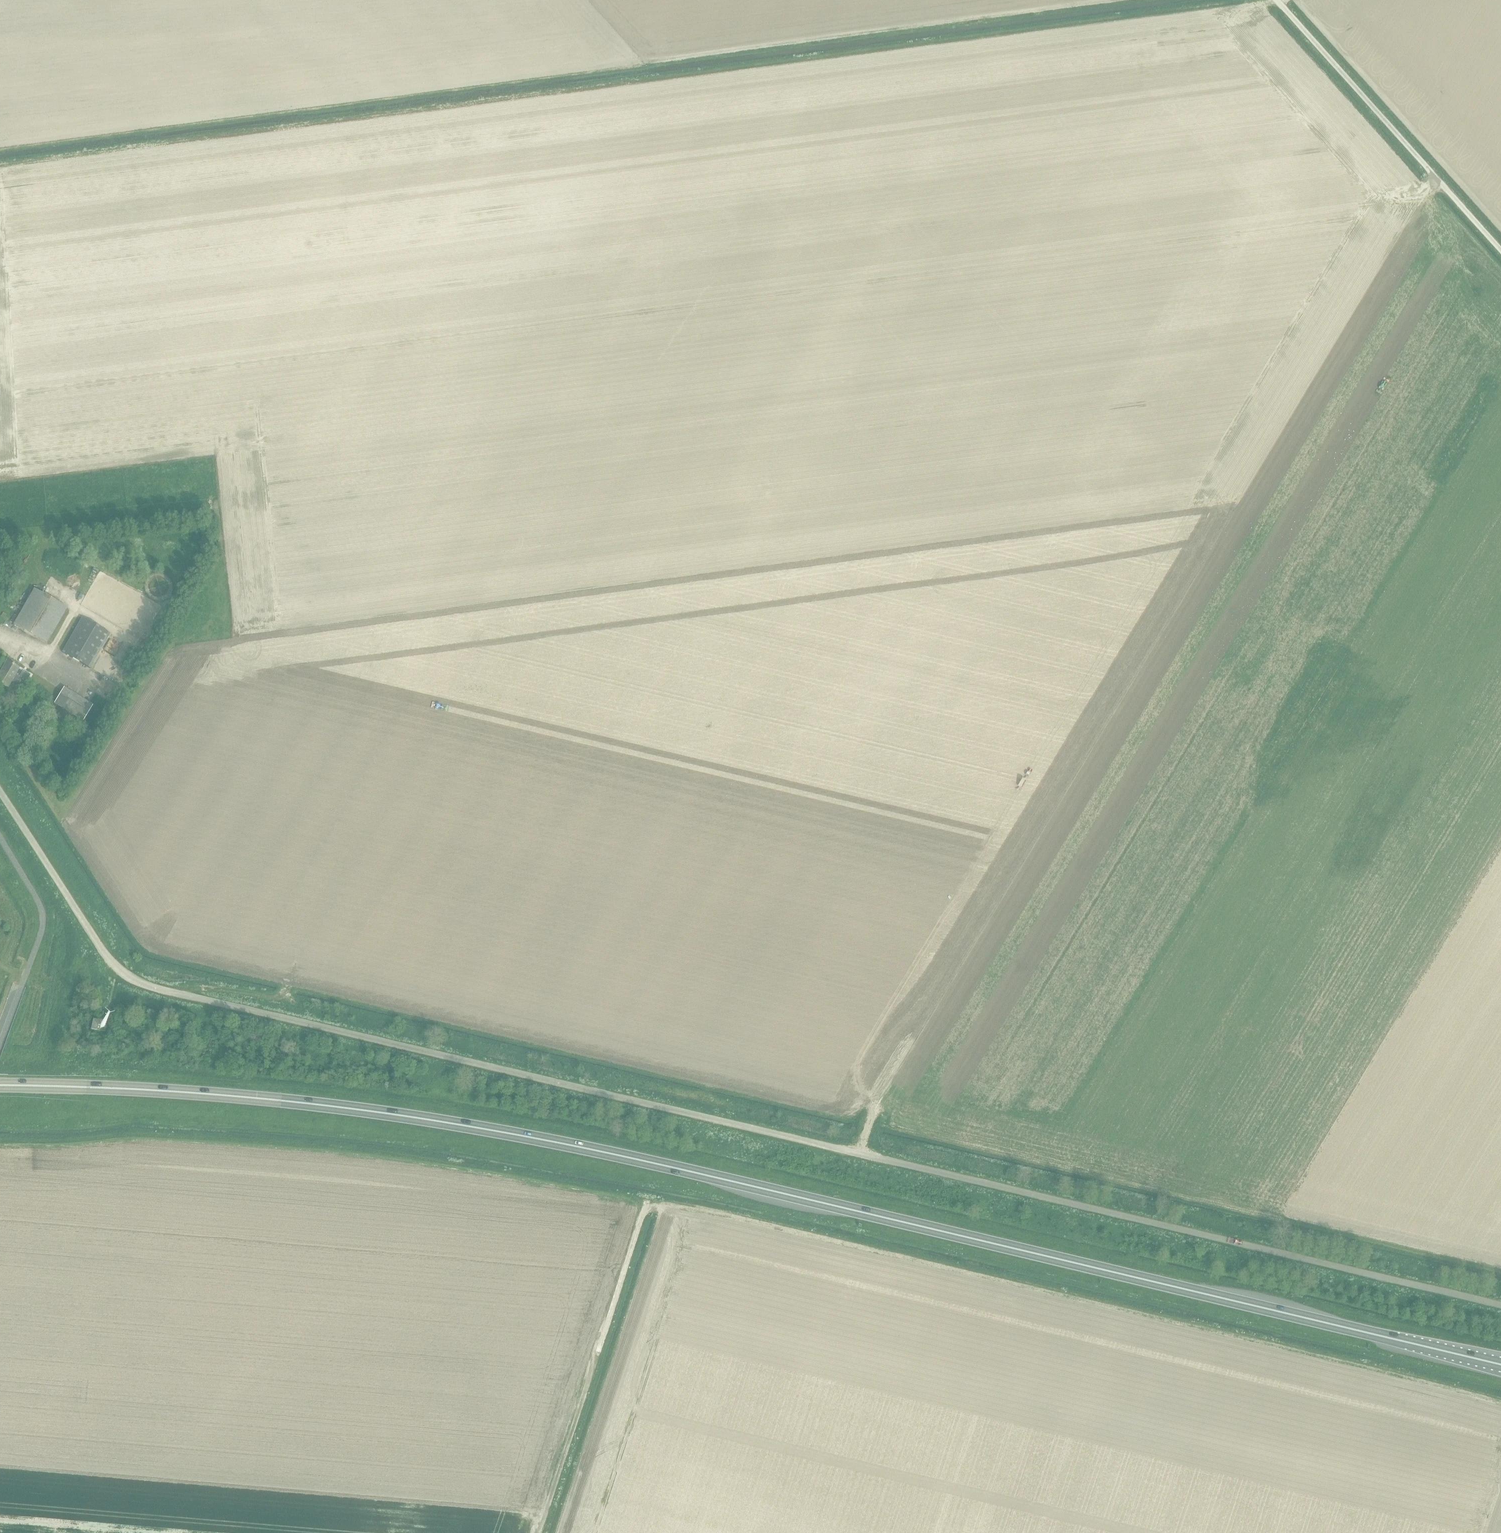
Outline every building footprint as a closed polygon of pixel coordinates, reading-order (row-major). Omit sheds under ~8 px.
[(46,643),(67,608),(34,589),(13,624),(46,643)] [(81,617),(62,652),(90,668),(110,633),(81,617)] [(106,642),(116,647),(121,638),(111,633),(106,642)] [(19,670),(6,662),(0,673),(0,684),(8,689),(11,684),(25,692),(26,688),(24,687),(31,675),(25,672),(20,679),(15,676),(19,670)] [(85,682),(91,688),(95,684),(89,678),(85,682)] [(64,687),(54,703),(82,721),(92,705),(64,687)]
